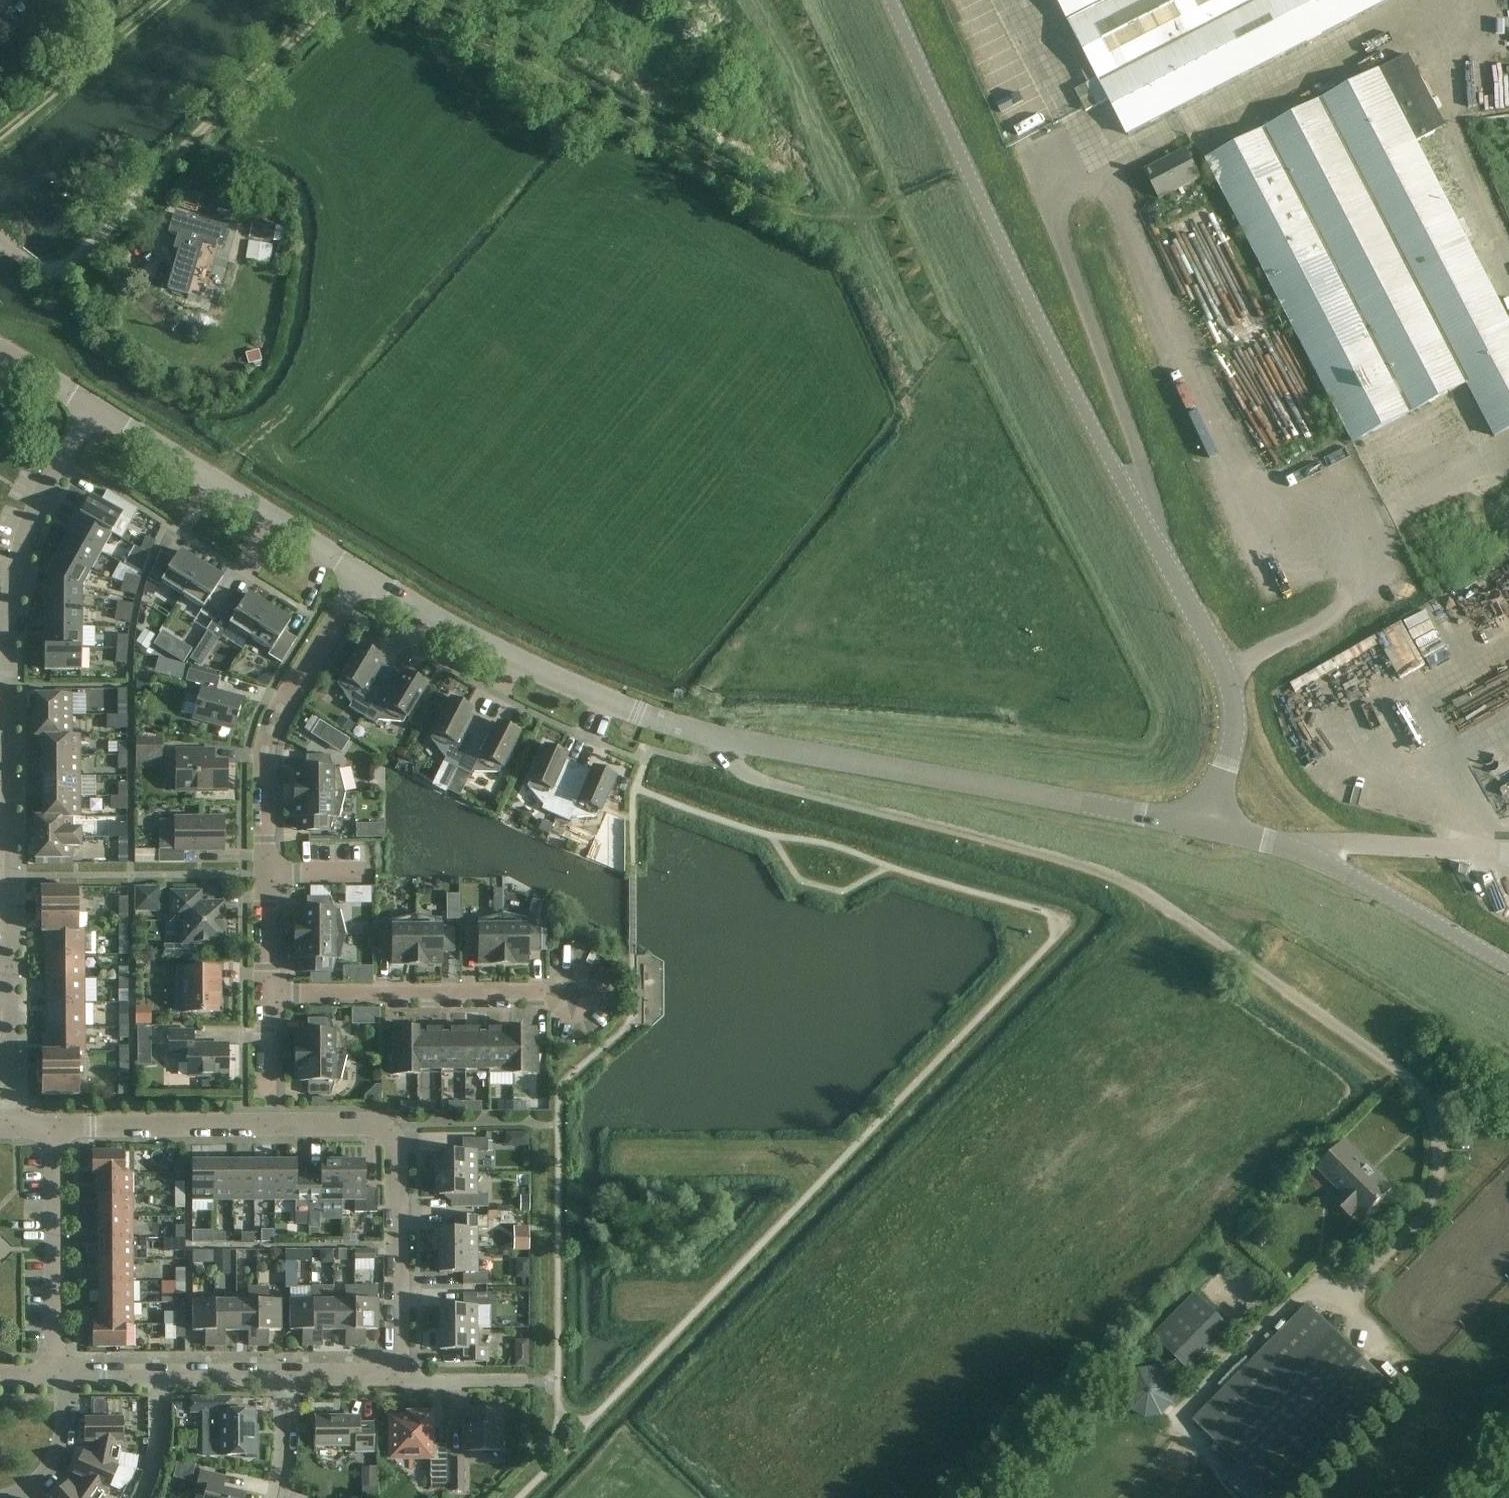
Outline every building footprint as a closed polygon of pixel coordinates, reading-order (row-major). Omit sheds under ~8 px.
[(1099,77),(1074,90),(1086,112),(1110,99),(1128,134),(1388,0),(1059,0),(1099,77)] [(1494,16),(1495,40),(1508,39),(1508,15),(1494,16)] [(1416,141),(1446,126),(1409,54),(1206,160),(1296,334),(1279,342),(1208,205),(1218,200),(1207,179),(1196,185),(1206,204),(1162,227),(1245,386),(1243,387),(1248,395),(1250,394),(1277,447),(1321,423),(1315,410),(1331,402),(1353,442),(1467,383),(1494,436),(1508,428),(1508,321),(1416,141)] [(8,85),(0,79),(0,97),(8,85)] [(1195,154),(1190,157),(1186,150),(1145,170),(1159,198),(1200,177),(1199,176),(1205,173),(1195,154)] [(170,279),(168,289),(187,294),(202,243),(221,248),(226,229),(174,213),(168,234),(182,238),(172,274),(170,274),(169,278),(170,279)] [(252,221),(249,238),(273,241),(276,225),(252,221)] [(249,241),(247,260),(270,263),(273,245),(249,241)] [(1279,302),(1274,293),(1265,298),(1269,307),(1279,302)] [(1210,429),(1199,434),(1210,457),(1221,452),(1210,429)] [(79,515),(111,533),(122,514),(132,519),(138,510),(107,491),(101,502),(90,496),(79,515)] [(69,534),(101,552),(111,533),(79,515),(69,534)] [(58,553),(90,571),(101,552),(69,534),(58,553)] [(140,549),(149,553),(155,540),(145,536),(140,549)] [(135,562),(144,566),(149,553),(140,549),(135,562)] [(153,567),(147,579),(144,593),(153,595),(161,582),(182,595),(201,564),(180,551),(174,561),(160,552),(153,567)] [(46,577),(81,587),(90,571),(58,553),(50,568),(49,567),(48,570),(49,570),(48,575),(46,575),(46,577)] [(201,564),(182,595),(202,608),(195,620),(207,629),(213,620),(229,596),(216,588),(223,578),(201,564)] [(125,574),(123,583),(138,587),(140,579),(125,574)] [(81,587),(46,577),(45,580),(46,580),(45,585),(44,585),(44,588),(45,588),(45,605),(81,605),(81,587)] [(138,587),(123,583),(120,591),(135,596),(138,587)] [(207,629),(208,629),(207,631),(220,639),(229,625),(250,638),(269,607),(248,593),(241,604),(229,596),(213,620),(207,629)] [(118,602),(116,610),(131,613),(133,605),(118,602)] [(45,626),(81,627),(81,605),(45,605),(45,626)] [(290,620),(269,607),(250,638),(270,651),(268,655),(281,663),(296,639),(284,631),(290,620)] [(131,613),(116,610),(114,619),(130,622),(131,613)] [(1382,693),(1435,665),(1438,670),(1449,665),(1447,661),(1457,656),(1433,612),(1360,651),(1374,678),(1382,693)] [(81,627),(45,626),(44,648),(81,648),(81,627)] [(157,636),(144,628),(136,642),(148,650),(157,636)] [(155,644),(186,662),(195,646),(164,628),(155,644)] [(117,635),(117,648),(127,649),(128,635),(117,635)] [(390,669),(378,662),(381,657),(375,654),(372,652),(373,651),(364,645),(363,646),(360,645),(337,684),(338,684),(351,704),(349,708),(362,716),(390,669)] [(81,648),(44,648),(44,670),(81,670),(81,648)] [(127,649),(117,648),(116,662),(126,663),(127,649)] [(199,664),(205,654),(196,648),(189,658),(199,664)] [(403,677),(390,669),(362,716),(376,724),(378,721),(402,723),(403,723),(426,684),(423,683),(424,681),(415,675),(414,677),(405,672),(403,677)] [(194,718),(213,723),(232,728),(240,698),(216,691),(219,678),(188,670),(185,681),(203,686),(194,718)] [(150,679),(136,679),(137,694),(150,692),(150,679)] [(127,689),(118,689),(118,715),(126,715),(126,701),(127,689)] [(72,715),(71,694),(34,694),(34,715),(72,715)] [(1442,704),(1448,730),(1485,722),(1479,696),(1442,704)] [(472,709),(466,706),(463,705),(464,703),(454,698),(453,699),(451,698),(430,738),(431,739),(445,758),(443,762),(457,769),(482,721),(469,714),(472,709)] [(1313,702),(1306,709),(1312,716),(1319,709),(1313,702)] [(72,715),(34,715),(34,736),(42,736),(72,735),(72,715)] [(127,728),(126,715),(118,715),(118,728),(127,728)] [(355,725),(341,716),(336,724),(350,733),(355,725)] [(498,722),(495,727),(482,721),(457,769),(472,776),(473,772),(497,773),(498,774),(519,733),(516,732),(517,730),(507,725),(506,726),(498,722)] [(322,722),(309,742),(316,747),(326,733),(345,746),(350,739),(322,722)] [(42,736),(42,756),(80,756),(80,735),(72,735),(42,736)] [(163,738),(136,738),(136,770),(162,770),(163,738)] [(127,756),(127,742),(118,742),(118,756),(127,756)] [(541,809),(556,816),(578,766),(564,760),(567,755),(558,751),(558,749),(548,745),(547,747),(545,745),(526,787),(528,787),(543,805),(541,809)] [(184,751),(176,751),(177,791),(226,790),(226,762),(205,763),(204,750),(184,751)] [(300,793),(346,793),(346,792),(345,792),(339,768),(333,768),(329,755),(306,755),(306,768),(294,768),(294,784),(299,784),(300,793)] [(80,756),(42,756),(43,776),(80,776),(80,756)] [(127,756),(118,756),(118,769),(127,769),(127,756)] [(1485,759),(1477,763),(1481,772),(1489,768),(1485,759)] [(591,772),(578,766),(556,816),(570,822),(572,818),(596,817),(597,818),(615,776),(613,775),(613,773),(603,769),(602,770),(593,766),(591,772)] [(80,776),(43,776),(43,797),(80,797),(80,776)] [(118,783),(118,796),(127,796),(127,783),(118,783)] [(346,793),(300,793),(300,803),(294,803),(294,818),(306,818),(306,831),(330,831),(333,818),(339,818),(345,794),(346,794),(346,793)] [(118,796),(118,797),(110,797),(110,810),(118,810),(127,810),(127,796),(118,796)] [(72,817),(72,818),(80,818),(80,797),(43,797),(43,817),(72,817)] [(606,813),(602,822),(615,828),(618,819),(606,813)] [(82,828),(72,828),(72,818),(72,817),(43,817),(35,817),(35,838),(81,837),(82,828)] [(165,821),(165,850),(159,850),(159,863),(184,862),(184,850),(223,850),(223,817),(175,818),(175,820),(165,821)] [(542,820),(539,829),(549,833),(553,825),(542,820)] [(127,837),(127,824),(118,824),(118,837),(127,837)] [(365,825),(366,840),(382,840),(382,825),(365,825)] [(81,837),(35,838),(35,859),(72,858),(72,848),(81,848),(81,837)] [(127,837),(118,837),(118,851),(127,851),(127,837)] [(1460,863),(1456,872),(1465,876),(1470,867),(1460,863)] [(376,886),(349,886),(349,903),(376,903),(376,886)] [(45,932),(45,934),(77,933),(77,930),(77,887),(41,887),(41,932),(45,932)] [(145,910),(153,910),(155,908),(158,905),(158,888),(136,888),(136,911),(145,910)] [(185,942),(204,941),(204,944),(223,944),(223,919),(221,919),(221,905),(200,905),(200,892),(171,892),(171,921),(184,921),(185,942)] [(127,909),(127,897),(119,897),(119,909),(127,909)] [(300,935),(347,935),(347,934),(346,934),(340,910),(334,910),(330,897),(307,897),(307,910),(295,910),(295,925),(300,925),(300,935)] [(127,909),(119,909),(119,920),(127,920),(127,909)] [(459,910),(446,910),(446,920),(459,920),(459,910)] [(503,958),(503,911),(502,912),(502,913),(478,919),(478,925),(465,929),(465,952),(478,952),(478,964),(493,964),(494,958),(503,958)] [(503,911),(503,958),(513,958),(513,964),(528,964),(528,952),(541,952),(541,928),(528,925),(527,919),(503,913),(503,911)] [(407,959),(417,959),(416,912),(416,914),(392,919),(392,926),(378,929),(379,952),(392,953),(392,964),(407,964),(407,959)] [(416,912),(417,959),(426,959),(426,964),(441,964),(441,952),(455,952),(454,929),(441,925),(441,919),(417,914),(417,912),(416,912)] [(127,920),(119,920),(119,933),(128,933),(127,920)] [(84,930),(77,930),(77,933),(45,934),(46,957),(84,956),(84,930)] [(128,933),(119,933),(119,955),(128,955),(128,933)] [(347,935),(300,935),(300,944),(295,944),(295,960),(307,959),(307,973),(330,973),(334,959),(340,959),(346,935),(347,935)] [(46,957),(46,980),(84,979),(84,956),(46,957)] [(128,979),(128,967),(119,967),(119,979),(128,979)] [(183,968),(184,1012),(220,1012),(219,968),(190,968),(183,968)] [(46,1003),(84,1002),(84,979),(46,980),(46,1003)] [(128,979),(119,979),(119,990),(128,990),(128,979)] [(46,1003),(46,1026),(84,1026),(84,1002),(46,1003)] [(150,1007),(136,1008),(135,1025),(150,1025),(150,1013),(150,1007)] [(384,1023),(383,1007),(352,1008),(353,1024),(384,1023)] [(128,1025),(128,1015),(119,1015),(119,1025),(128,1025)] [(301,1047),(301,1057),(348,1056),(346,1056),(340,1032),(334,1032),(331,1019),(307,1019),(307,1032),(295,1032),(295,1047),(301,1047)] [(128,1025),(119,1025),(119,1038),(128,1038),(128,1025)] [(46,1026),(46,1049),(78,1049),(78,1052),(85,1052),(84,1026),(46,1026)] [(139,1046),(152,1046),(153,1029),(138,1028),(139,1046)] [(441,1034),(441,1070),(465,1069),(465,1028),(450,1029),(450,1034),(441,1034)] [(488,1069),(488,1034),(479,1034),(479,1028),(465,1028),(465,1069),(488,1069)] [(512,1069),(512,1034),(503,1034),(503,1028),(488,1028),(488,1034),(488,1069),(512,1069)] [(512,1034),(512,1069),(512,1074),(537,1074),(537,1069),(540,1056),(537,1055),(537,1034),(526,1034),(526,1028),(512,1028),(512,1034)] [(417,1070),(417,1034),(417,1029),(403,1029),(402,1034),(393,1034),(393,1056),(389,1057),(393,1070),(393,1074),(417,1074),(417,1070)] [(441,1070),(441,1034),(441,1029),(426,1029),(426,1034),(417,1034),(417,1070),(441,1070)] [(193,1045),(193,1031),(168,1031),(168,1057),(183,1056),(188,1061),(188,1076),(228,1075),(228,1045),(193,1045)] [(128,1058),(128,1046),(119,1046),(119,1058),(128,1058)] [(42,1095),(78,1095),(78,1052),(78,1049),(46,1049),(46,1051),(42,1051),(42,1095)] [(348,1056),(301,1057),(301,1066),(296,1066),(296,1081),(308,1081),(308,1094),(331,1094),(334,1081),(341,1081),(346,1057),(348,1057),(348,1056)] [(128,1058),(119,1058),(119,1070),(128,1070),(128,1058)] [(128,1070),(119,1070),(120,1082),(128,1082),(128,1070)] [(128,1094),(128,1084),(118,1084),(118,1094),(128,1094)] [(512,1102),(512,1111),(530,1110),(529,1101),(512,1102)] [(465,1111),(465,1102),(448,1102),(448,1111),(465,1111)] [(481,1111),(482,1103),(465,1102),(465,1111),(481,1111)] [(512,1102),(496,1102),(497,1111),(512,1111),(512,1102)] [(417,1112),(417,1103),(400,1103),(400,1112),(417,1112)] [(434,1111),(433,1103),(417,1103),(417,1112),(434,1111)] [(529,1133),(505,1134),(505,1147),(529,1147),(529,1133)] [(487,1139),(482,1139),(462,1139),(462,1151),(439,1151),(439,1173),(476,1173),(476,1152),(487,1152),(487,1139)] [(1356,1210),(1364,1217),(1391,1189),(1343,1142),(1316,1169),(1340,1193),(1333,1201),(1350,1217),(1356,1210)] [(124,1174),(124,1173),(124,1151),(92,1151),(92,1174),(98,1174),(124,1174)] [(184,1173),(184,1161),(175,1161),(175,1173),(184,1173)] [(254,1162),(254,1200),(274,1200),(274,1161),(254,1162)] [(308,1217),(308,1189),(296,1189),(296,1161),(274,1161),(274,1200),(295,1200),(295,1213),(297,1213),(297,1217),(308,1217)] [(308,1189),(308,1217),(319,1217),(319,1213),(322,1213),(322,1200),(342,1199),(342,1161),(320,1161),(320,1189),(308,1189)] [(354,1212),(357,1212),(377,1212),(377,1188),(365,1188),(364,1161),(342,1161),(342,1199),(354,1199),(354,1212)] [(192,1162),(192,1200),(213,1200),(213,1162),(192,1162)] [(213,1162),(213,1200),(233,1200),(233,1162),(213,1162)] [(233,1162),(233,1200),(254,1200),(254,1162),(233,1162)] [(98,1174),(98,1195),(132,1195),(132,1173),(124,1173),(124,1174),(98,1174)] [(453,1207),(473,1207),(488,1207),(488,1194),(476,1194),(476,1173),(439,1173),(439,1195),(453,1196),(453,1207)] [(175,1182),(175,1195),(184,1195),(184,1182),(175,1182)] [(132,1195),(98,1195),(98,1217),(132,1217),(132,1195)] [(175,1195),(175,1208),(184,1208),(184,1195),(175,1195)] [(529,1211),(529,1196),(520,1196),(520,1212),(529,1211)] [(439,1228),(439,1251),(477,1250),(477,1229),(488,1229),(488,1216),(473,1216),(453,1216),(453,1228),(439,1228)] [(132,1217),(98,1217),(98,1239),(132,1238),(132,1217)] [(529,1219),(517,1219),(517,1250),(529,1250),(529,1219)] [(175,1226),(175,1238),(184,1238),(184,1225),(175,1226)] [(1260,1230),(1252,1239),(1262,1248),(1270,1239),(1260,1230)] [(192,1243),(213,1242),(213,1236),(207,1235),(207,1231),(192,1231),(192,1243)] [(213,1233),(213,1236),(213,1242),(226,1242),(226,1234),(213,1233)] [(241,1233),(241,1243),(254,1242),(254,1233),(241,1233)] [(260,1242),(274,1242),(274,1233),(260,1233),(260,1242)] [(132,1238),(98,1239),(98,1260),(132,1260),(132,1238)] [(184,1238),(175,1238),(163,1238),(164,1251),(175,1251),(184,1251),(184,1238)] [(355,1249),(355,1250),(355,1260),(375,1260),(375,1249),(355,1249)] [(333,1250),(319,1251),(320,1264),(333,1264),(333,1250)] [(335,1261),(347,1261),(347,1250),(335,1250),(335,1261)] [(477,1250),(439,1251),(439,1273),(463,1273),(463,1285),(488,1285),(488,1271),(477,1271),(477,1250)] [(230,1251),(215,1251),(215,1274),(230,1274),(230,1251)] [(529,1258),(515,1258),(515,1279),(529,1279),(529,1258)] [(132,1260),(98,1260),(98,1282),(132,1282),(132,1260)] [(312,1345),(312,1287),(293,1287),(293,1264),(285,1264),(285,1288),(290,1288),(290,1311),(290,1331),(302,1331),(302,1345),(312,1345)] [(175,1269),(176,1282),(185,1281),(185,1269),(175,1269)] [(185,1281),(176,1282),(176,1294),(185,1294),(185,1281)] [(132,1282),(98,1282),(99,1303),(132,1303),(132,1282)] [(258,1345),(258,1287),(248,1287),(248,1301),(236,1301),(236,1331),(248,1331),(248,1345),(258,1345)] [(280,1300),(269,1301),(269,1287),(258,1287),(258,1345),(268,1345),(268,1331),(280,1331),(280,1300)] [(334,1331),(334,1300),(334,1287),(312,1287),(312,1345),(322,1345),(322,1331),(334,1331)] [(345,1287),(345,1300),(334,1300),(334,1331),(345,1331),(345,1345),(355,1345),(355,1287),(345,1287)] [(355,1287),(355,1345),(365,1345),(365,1330),(377,1330),(377,1287),(355,1287)] [(1188,1371),(1231,1328),(1195,1293),(1153,1335),(1188,1371)] [(463,1306),(440,1306),(440,1328),(477,1328),(488,1327),(488,1294),(463,1294),(463,1306)] [(215,1346),(215,1301),(192,1301),(193,1331),(205,1331),(205,1346),(215,1346)] [(236,1331),(236,1301),(215,1301),(215,1346),(225,1346),(225,1331),(236,1331)] [(125,1325),(133,1325),(132,1303),(99,1303),(99,1324),(99,1325),(125,1325)] [(1394,1389),(1334,1329),(1334,1330),(1309,1305),(1194,1420),(1219,1446),(1237,1464),(1222,1479),(1242,1497),(1287,1497),(1394,1389)] [(169,1313),(169,1326),(185,1325),(185,1312),(176,1312),(176,1313),(169,1313)] [(99,1325),(99,1324),(93,1324),(93,1347),(125,1347),(125,1325),(99,1325)] [(185,1325),(169,1326),(165,1326),(166,1337),(185,1337),(185,1325)] [(477,1328),(440,1328),(440,1350),(463,1350),(463,1362),(489,1362),(489,1349),(477,1349),(477,1328)] [(517,1340),(517,1352),(517,1366),(530,1366),(530,1340),(517,1340)] [(1163,1423),(1186,1382),(1149,1362),(1130,1397),(1143,1404),(1140,1410),(1163,1423)] [(191,1412),(203,1412),(203,1455),(220,1455),(242,1455),(245,1458),(252,1458),(257,1453),(257,1442),(254,1440),(254,1411),(229,1411),(229,1398),(191,1398),(191,1412)] [(104,1400),(93,1401),(94,1414),(105,1414),(104,1400)] [(464,1424),(465,1444),(464,1451),(501,1450),(501,1430),(501,1410),(469,1410),(469,1424),(464,1424)] [(431,1456),(432,1484),(446,1483),(447,1459),(446,1444),(431,1444),(430,1413),(409,1413),(409,1417),(391,1417),(391,1457),(431,1456)] [(359,1417),(315,1417),(315,1445),(355,1445),(355,1452),(373,1452),(373,1423),(359,1424),(359,1417)] [(91,1456),(116,1467),(121,1442),(123,1442),(123,1418),(85,1418),(85,1442),(94,1442),(91,1456)] [(82,1497),(100,1497),(107,1488),(108,1488),(118,1467),(116,1467),(91,1456),(83,1452),(73,1474),(82,1477),(74,1489),(82,1497)] [(372,1479),(376,1479),(377,1459),(368,1460),(368,1471),(372,1471),(372,1479)] [(446,1483),(450,1483),(451,1491),(463,1491),(463,1459),(450,1459),(447,1459),(446,1483)] [(205,1472),(200,1471),(196,1491),(205,1493),(204,1497),(244,1497),(245,1494),(222,1489),(225,1477),(205,1472)] [(74,1489),(67,1482),(51,1497),(82,1497),(74,1489)]
